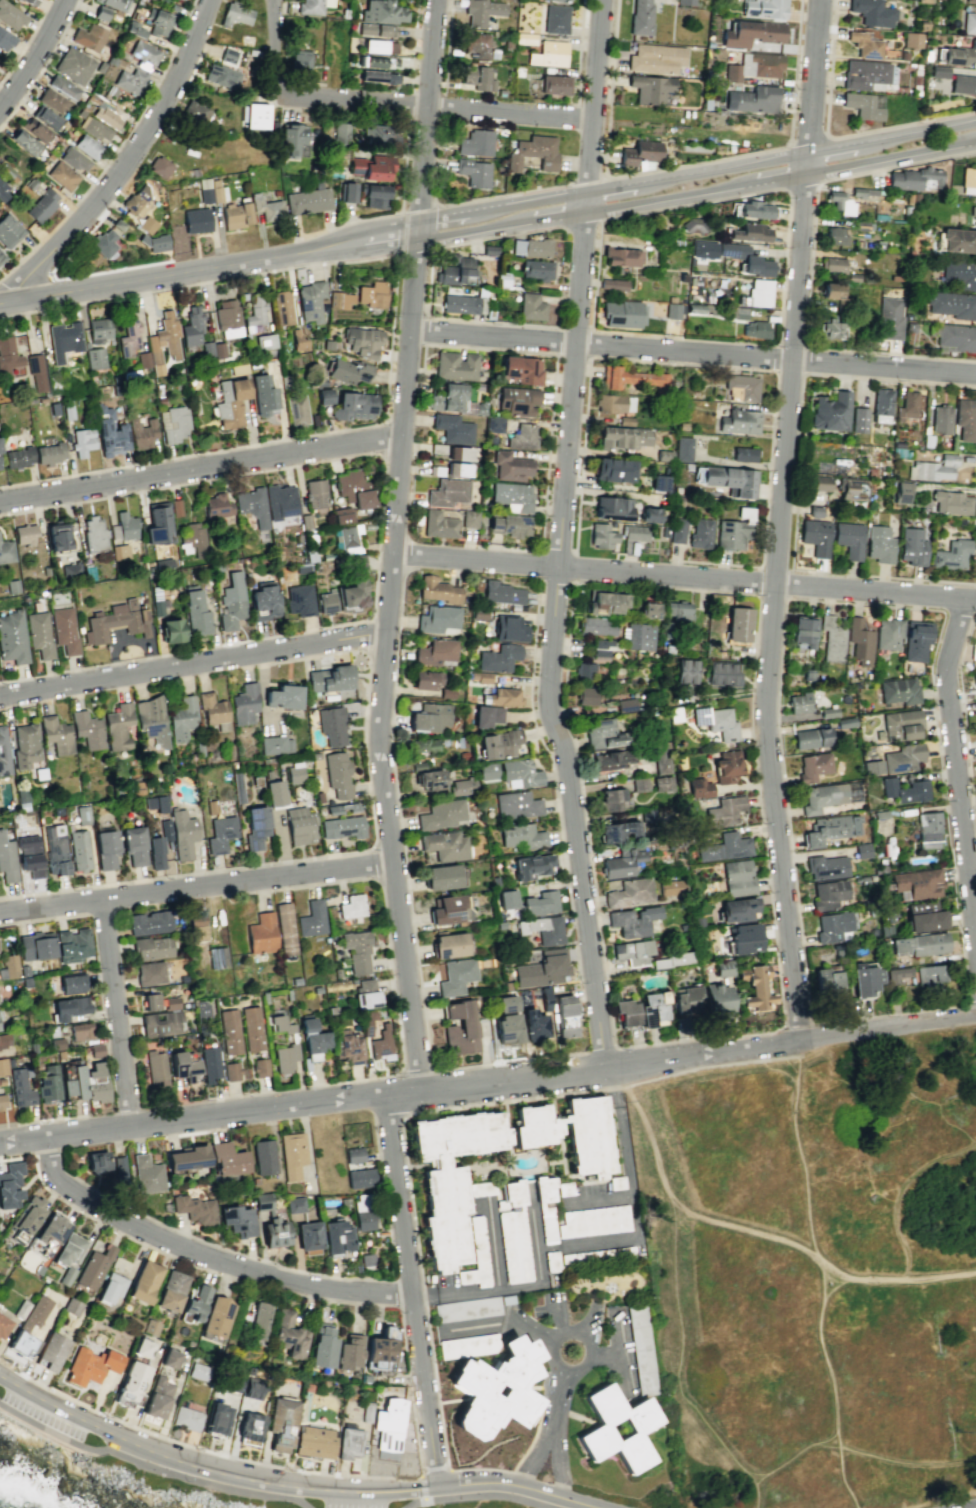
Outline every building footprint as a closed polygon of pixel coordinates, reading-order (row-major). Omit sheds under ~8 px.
[(14,30),(0,20),(0,0),(3,0),(28,18),(23,26),(19,23),(14,30)] [(123,12),(128,0),(91,0),(123,12)] [(301,3),(301,0),(323,0),(321,15),(296,13),(297,3),(301,3)] [(364,10),(365,0),(391,0),(390,6),(402,7),(402,11),(405,12),(404,22),(394,21),(394,23),(360,20),(361,10),(364,10)] [(464,14),(468,14),(467,27),(484,28),(485,14),(504,15),(505,3),(485,2),(485,0),(465,0),(464,14)] [(632,14),(633,0),(649,0),(649,4),(652,4),(651,24),(652,24),(651,35),(629,34),(630,14),(632,14)] [(742,16),(743,0),(752,0),(786,0),(785,18),(782,17),(782,21),(769,20),(769,17),(742,16)] [(847,11),(858,12),(858,15),(861,16),(860,24),(891,27),(891,21),(894,20),(895,7),(880,7),(880,0),(848,0),(847,11)] [(229,19),(227,26),(219,24),(223,12),(227,2),(253,11),(248,25),(229,19)] [(171,3),(176,5),(174,11),(168,9),(171,3)] [(98,4),(93,17),(105,21),(109,9),(98,4)] [(545,4),(568,6),(567,34),(543,32),(545,4)] [(153,9),(162,12),(162,11),(175,16),(170,29),(167,28),(163,37),(156,34),(154,37),(147,34),(151,23),(148,22),(153,9)] [(964,12),(975,13),(975,34),(962,33),(964,12)] [(128,19),(124,30),(130,32),(130,34),(143,39),(146,31),(135,27),(136,22),(128,19)] [(784,23),(784,43),(757,41),(758,38),(748,37),(747,48),(721,46),(722,29),(729,30),(730,20),(756,22),(756,21),(784,23)] [(75,27),(85,32),(90,22),(106,31),(95,53),(69,39),(75,27)] [(918,22),(917,30),(926,32),(927,23),(918,22)] [(358,34),(359,23),(394,26),(393,37),(358,34)] [(4,50),(8,44),(11,46),(16,39),(0,28),(0,47),(4,50)] [(847,30),(869,32),(868,39),(881,40),(880,59),(856,57),(857,47),(853,47),(853,41),(846,40),(847,30)] [(903,31),(902,46),(909,47),(909,49),(914,50),(915,47),(921,48),(922,33),(903,31)] [(463,51),(468,52),(468,57),(489,59),(489,58),(497,58),(497,52),(489,51),(489,50),(487,50),(488,34),(465,32),(463,51)] [(515,32),(515,43),(534,44),(535,33),(515,32)] [(972,37),(975,37),(975,61),(970,60),(964,65),(941,63),(943,47),(952,48),(953,46),(970,47),(972,37)] [(128,53),(138,59),(135,65),(148,72),(152,65),(153,65),(160,52),(135,39),(128,53)] [(363,52),(364,39),(385,41),(385,42),(396,42),(396,53),(384,52),(384,53),(363,52)] [(540,39),(566,42),(565,66),(526,64),(527,53),(539,53),(540,39)] [(628,54),(634,54),(634,43),(685,47),(684,65),(675,65),(675,73),(627,69),(628,54)] [(67,45),(53,68),(80,86),(95,62),(67,45)] [(219,59),(224,47),(236,52),(232,64),(219,59)] [(725,63),(740,65),(741,52),(782,54),(782,70),(778,70),(778,78),(752,76),(752,75),(740,74),(740,81),(724,81),(725,63)] [(308,72),(290,70),(292,53),(310,55),(308,72)] [(109,55),(106,62),(113,66),(117,59),(109,55)] [(389,58),(397,59),(397,66),(389,65),(389,67),(362,66),(363,57),(389,58)] [(845,60),(844,71),(843,71),(842,88),(868,90),(869,82),(888,84),(889,63),(845,60)] [(100,61),(94,70),(100,73),(105,64),(100,61)] [(202,79),(209,62),(239,73),(233,91),(202,79)] [(462,64),(486,66),(486,79),(494,80),(493,91),(473,90),(473,84),(461,83),(462,64)] [(930,65),(930,77),(947,78),(948,67),(930,65)] [(130,74),(133,68),(146,75),(135,95),(112,84),(120,69),(130,74)] [(385,73),(397,74),(396,84),(384,83),(359,81),(360,69),(385,71),(385,73)] [(53,73),(47,84),(74,100),(80,90),(53,73)] [(952,74),(975,77),(975,95),(950,92),(952,74)] [(540,75),(539,93),(568,95),(569,76),(540,75)] [(628,75),(627,86),(636,86),(635,103),(663,106),(663,91),(674,92),(675,78),(628,75)] [(752,85),(752,92),(725,90),(724,109),(775,113),(777,86),(752,85)] [(45,86),(36,99),(58,114),(61,108),(64,110),(68,102),(66,101),(67,100),(45,86)] [(109,93),(113,96),(117,90),(113,87),(109,93)] [(497,89),(497,96),(504,97),(505,90),(497,89)] [(842,92),(873,94),(872,107),(881,108),(881,120),(855,119),(856,107),(841,106),(842,92)] [(188,99),(210,111),(202,126),(180,114),(188,99)] [(244,128),(245,103),(267,104),(265,129),(244,128)] [(31,115),(54,131),(61,119),(41,106),(34,114),(32,112),(31,115)] [(91,115),(96,106),(100,109),(103,106),(117,115),(116,116),(121,120),(119,124),(121,125),(117,132),(91,115)] [(85,115),(77,126),(80,128),(80,129),(97,140),(99,136),(106,140),(112,131),(88,116),(87,117),(85,115)] [(20,125),(44,145),(53,134),(29,116),(25,122),(23,120),(20,125)] [(362,135),(364,117),(390,120),(388,137),(362,135)] [(333,142),(334,123),(348,123),(347,143),(333,142)] [(285,124),(299,125),(298,136),(304,136),(304,144),(298,143),(297,156),(285,155),(285,148),(279,148),(280,127),(284,127),(285,124)] [(16,128),(41,146),(32,158),(9,137),(16,128)] [(457,137),(467,138),(467,131),(470,131),(470,129),(479,129),(492,130),(490,156),(456,153),(457,137)] [(82,133),(72,145),(93,161),(103,148),(82,133)] [(515,139),(528,141),(528,135),(530,135),(554,137),(553,152),(556,153),(556,171),(539,170),(538,169),(539,157),(520,155),(518,172),(506,171),(507,153),(509,152),(509,147),(510,146),(514,147),(515,139)] [(620,147),(619,164),(634,165),(634,164),(637,164),(638,160),(658,161),(659,142),(634,140),(633,148),(620,147)] [(58,157),(68,145),(89,162),(83,171),(77,166),(76,169),(74,167),(73,169),(58,157)] [(149,170),(159,155),(174,166),(164,180),(149,170)] [(369,164),(370,155),(392,156),(391,173),(386,172),(385,180),(361,179),(362,164),(369,164)] [(455,157),(471,159),(471,162),(489,163),(487,189),(466,187),(467,177),(466,177),(466,174),(455,173),(455,157)] [(56,160),(77,176),(76,177),(77,179),(67,191),(45,174),(56,160)] [(12,183),(0,171),(0,167),(4,163),(18,176),(12,183)] [(889,171),(900,172),(900,170),(907,170),(908,170),(911,170),(912,171),(916,171),(916,168),(919,168),(919,167),(923,168),(923,166),(930,166),(930,169),(942,170),(941,188),(925,187),(925,189),(919,189),(919,192),(887,189),(889,171)] [(190,168),(197,167),(198,176),(191,177),(190,168)] [(961,186),(973,187),(973,194),(975,194),(975,168),(962,167),(961,186)] [(24,185),(31,178),(36,184),(30,191),(24,185)] [(1,203),(13,192),(0,179),(0,202),(1,203)] [(341,201),(342,182),(354,183),(353,202),(341,201)] [(120,204),(129,193),(131,194),(141,183),(145,186),(145,198),(150,202),(137,218),(120,204)] [(364,185),(387,186),(385,208),(362,206),(364,185)] [(38,193),(46,186),(58,197),(53,202),(55,205),(38,224),(24,212),(40,195),(38,193)] [(198,188),(210,187),(212,202),(200,203),(198,188)] [(222,202),(213,203),(211,188),(220,187),(222,202)] [(327,187),(331,208),(287,215),(284,194),(327,187)] [(851,187),(850,196),(869,198),(870,195),(876,196),(876,189),(851,187)] [(827,190),(827,200),(833,200),(833,209),(839,210),(839,215),(853,215),(854,202),(850,202),(850,201),(849,199),(845,198),(845,193),(843,193),(843,191),(827,190)] [(260,210),(253,211),(250,196),(260,195),(261,203),(280,200),(282,219),(262,222),(260,210)] [(732,215),(773,219),(774,206),(760,204),(761,201),(746,200),(745,203),(736,202),(736,205),(733,205),(732,215)] [(221,208),(248,203),(251,223),(224,228),(221,208)] [(186,233),(183,211),(208,208),(211,230),(186,233)] [(6,248),(24,232),(5,212),(0,217),(0,242),(6,248)] [(137,225),(146,215),(157,224),(148,234),(137,225)] [(680,224),(687,232),(692,228),(695,228),(699,233),(707,228),(700,219),(689,217),(680,224)] [(116,218),(125,225),(120,232),(111,224),(116,218)] [(853,220),(853,229),(867,230),(867,221),(853,220)] [(727,238),(768,242),(769,228),(762,228),(762,224),(739,222),(739,230),(728,229),(727,238)] [(826,226),(843,227),(842,235),(847,236),(846,245),(825,243),(826,226)] [(89,244),(104,260),(117,247),(111,241),(116,236),(108,228),(102,233),(101,232),(89,244)] [(971,229),(975,230),(975,247),(973,247),(973,253),(942,250),(943,239),(940,238),(941,228),(971,230),(971,229)] [(149,252),(148,245),(145,246),(137,240),(141,234),(147,238),(166,235),(168,249),(149,252)] [(512,239),(524,240),(524,239),(539,240),(539,239),(549,240),(549,258),(523,256),(523,254),(511,253),(512,239)] [(875,240),(874,248),(882,249),(882,241),(875,240)] [(691,255),(692,241),(716,242),(715,257),(691,255)] [(755,276),(755,273),(742,273),(743,257),(717,255),(718,243),(748,245),(747,255),(757,255),(757,259),(773,260),(772,277),(755,276)] [(483,245),(482,254),(497,255),(497,246),(483,245)] [(603,246),(609,246),(609,248),(638,249),(638,250),(641,250),(640,263),(637,263),(637,266),(606,265),(606,256),(602,256),(603,246)] [(449,253),(448,266),(440,265),(439,272),(435,272),(435,281),(439,281),(438,283),(460,285),(460,283),(470,284),(472,257),(458,256),(458,254),(449,253)] [(821,259),(824,259),(824,257),(845,258),(844,272),(823,271),(823,268),(820,268),(821,259)] [(521,259),(521,266),(519,266),(519,273),(520,274),(520,276),(537,277),(537,281),(545,282),(545,278),(551,279),(552,262),(521,259)] [(941,274),(947,275),(946,288),(975,290),(975,262),(943,260),(941,274)] [(509,272),(508,286),(496,286),(497,272),(509,272)] [(679,273),(687,273),(686,282),(679,282),(679,273)] [(847,273),(846,280),(858,281),(859,274),(847,273)] [(600,278),(610,279),(610,278),(627,280),(626,291),(610,290),(610,289),(599,288),(600,278)] [(769,307),(746,305),(748,288),(750,288),(751,279),(771,281),(769,307)] [(296,289),(298,289),(298,286),(307,285),(307,282),(323,280),(325,297),(318,298),(321,322),(312,324),(311,319),(301,321),(296,289)] [(370,287),(370,280),(384,281),(384,288),(386,288),(384,308),(365,307),(365,303),(356,302),(357,286),(370,287)] [(822,282),(821,297),(839,299),(841,284),(822,282)] [(477,287),(476,295),(484,296),(485,288),(477,287)] [(271,292),(276,326),(293,323),(288,289),(271,292)] [(926,290),(975,295),(975,308),(975,320),(951,318),(951,314),(927,312),(928,304),(925,304),(926,290)] [(327,307),(329,291),(341,292),(340,309),(327,307)] [(520,292),(518,317),(544,320),(545,302),(537,302),(538,293),(520,292)] [(242,316),(250,314),(249,304),(252,303),(251,295),(260,294),(261,302),(264,301),(265,309),(263,309),(264,323),(249,325),(250,333),(245,333),(242,316)] [(442,294),(442,311),(478,314),(478,296),(442,294)] [(880,297),(877,338),(900,340),(902,316),(900,316),(901,299),(880,297)] [(217,301),(218,308),(214,308),(217,330),(220,330),(221,338),(241,335),(237,306),(235,307),(234,299),(217,301)] [(602,301),(601,313),(605,313),(604,326),(640,328),(640,324),(643,324),(644,305),(640,305),(641,301),(619,300),(619,302),(602,301)] [(665,303),(680,304),(679,318),(664,317),(665,303)] [(187,306),(188,313),(186,314),(187,325),(180,326),(183,346),(200,343),(198,333),(202,333),(201,328),(202,328),(201,320),(203,319),(201,312),(198,312),(197,304),(187,306)] [(686,313),(686,305),(703,306),(703,314),(686,313)] [(153,331),(161,329),(159,319),(161,318),(161,311),(170,309),(172,317),(176,316),(177,323),(173,324),(179,359),(171,360),(170,354),(165,355),(164,345),(156,346),(153,331)] [(484,310),(484,319),(492,319),(492,310),(484,310)] [(124,316),(134,315),(135,322),(138,321),(140,332),(137,333),(139,347),(130,349),(131,356),(120,358),(117,337),(125,336),(123,325),(126,324),(124,316)] [(87,320),(90,345),(102,343),(102,338),(111,337),(108,317),(87,320)] [(820,322),(825,322),(826,317),(833,318),(833,322),(840,322),(839,329),(840,329),(840,337),(838,337),(838,338),(829,337),(829,340),(819,338),(819,330),(818,330),(818,323),(820,323),(820,322)] [(47,325),(51,350),(71,346),(71,351),(82,350),(78,321),(68,322),(68,326),(62,327),(61,323),(47,325)] [(742,336),(743,324),(751,325),(752,321),(767,322),(766,338),(742,336)] [(905,322),(904,332),(914,333),(915,323),(905,322)] [(936,345),(953,346),(953,350),(975,353),(975,327),(937,323),(936,345)] [(344,332),(345,327),(382,331),(381,343),(375,342),(374,359),(364,358),(365,355),(355,354),(355,351),(348,350),(349,343),(343,343),(344,332)] [(290,329),(294,351),(301,349),(301,351),(308,349),(305,338),(300,339),(300,333),(299,333),(298,328),(290,329)] [(255,336),(257,350),(276,348),(273,333),(255,336)] [(9,375),(7,367),(22,365),(21,355),(14,356),(11,335),(0,337),(0,377),(9,375)] [(322,349),(323,340),(333,341),(332,350),(322,349)] [(201,343),(203,357),(214,355),(211,341),(201,343)] [(212,343),(214,358),(225,357),(222,342),(212,343)] [(85,349),(87,370),(105,367),(102,347),(85,349)] [(149,351),(153,376),(163,374),(159,350),(149,351)] [(136,353),(139,368),(151,366),(148,351),(136,353)] [(436,351),(458,353),(458,360),(462,360),(463,353),(477,354),(475,380),(434,377),(436,351)] [(25,355),(29,375),(31,374),(34,392),(46,390),(40,353),(25,355)] [(502,355),(540,358),(539,369),(542,370),(541,385),(516,383),(516,379),(509,378),(508,377),(500,376),(502,355)] [(356,365),(357,361),(372,367),(366,383),(353,378),(350,384),(326,375),(333,357),(356,365)] [(607,365),(618,366),(618,368),(628,369),(628,371),(667,374),(666,393),(655,392),(655,384),(617,382),(616,389),(605,388),(607,365)] [(121,372),(123,380),(139,378),(138,369),(121,372)] [(251,375),(257,374),(256,369),(262,369),(263,373),(266,372),(268,387),(274,386),(276,407),(276,408),(276,412),(268,413),(268,415),(265,415),(264,417),(261,417),(259,416),(256,416),(251,375)] [(724,388),(725,374),(750,376),(750,377),(758,378),(756,400),(756,402),(739,401),(729,400),(729,395),(727,395),(728,389),(724,388)] [(239,399),(243,425),(220,429),(218,418),(215,419),(213,403),(220,402),(217,381),(228,379),(229,380),(246,378),(249,397),(239,399)] [(325,386),(325,378),(315,378),(315,386),(325,386)] [(442,383),(464,384),(464,398),(461,400),(460,411),(441,411),(428,410),(428,407),(425,404),(425,400),(428,397),(429,397),(429,395),(434,394),(435,394),(437,393),(438,395),(442,395),(442,383)] [(498,386),(539,390),(538,404),(529,404),(529,406),(532,407),(532,416),(506,415),(506,409),(497,409),(498,386)] [(318,404),(317,389),(330,388),(332,402),(318,404)] [(874,388),(892,389),(889,415),(879,415),(872,413),(874,388)] [(814,395),(813,413),(810,413),(810,425),(812,425),(812,428),(819,428),(819,429),(846,430),(849,391),(833,390),(833,400),(823,400),(823,396),(814,395)] [(896,407),(895,421),(901,422),(901,417),(915,418),(917,391),(902,390),(901,407),(896,407)] [(336,408),(338,391),(375,394),(374,415),(371,414),(370,419),(348,418),(348,420),(332,419),(333,407),(336,408)] [(285,397),(290,426),(295,425),(296,428),(303,427),(303,424),(308,423),(303,394),(285,397)] [(597,394),(597,399),(594,399),(594,405),(597,405),(597,411),(624,412),(625,395),(597,394)] [(954,425),(959,425),(958,441),(975,442),(975,427),(975,413),(975,401),(956,399),(954,425)] [(475,404),(476,404),(477,402),(480,402),(480,400),(486,401),(484,415),(474,414),(475,404)] [(49,403),(51,416),(58,415),(56,402),(49,403)] [(95,419),(100,451),(127,449),(124,422),(114,423),(115,429),(110,430),(109,420),(113,419),(111,407),(103,408),(102,404),(100,405),(99,402),(94,403),(95,406),(94,406),(95,419)] [(62,405),(71,404),(73,419),(64,420),(62,405)] [(932,406),(931,432),(940,434),(949,434),(951,407),(946,407),(946,404),(939,404),(939,406),(932,406)] [(159,412),(165,411),(164,408),(182,406),(183,408),(186,408),(189,429),(185,430),(186,437),(177,437),(178,442),(164,444),(162,430),(161,430),(159,412)] [(852,407),(867,408),(866,433),(850,431),(852,407)] [(719,416),(727,416),(728,408),(759,412),(757,433),(718,431),(719,416)] [(432,413),(431,428),(442,428),(441,442),(471,445),(473,423),(457,422),(458,415),(432,413)] [(127,417),(135,416),(136,422),(139,422),(140,427),(147,426),(145,419),(154,417),(156,437),(149,438),(151,447),(133,450),(127,417)] [(486,416),(485,431),(502,432),(503,417),(486,416)] [(619,416),(632,417),(632,426),(628,426),(628,424),(618,423),(619,416)] [(678,422),(678,430),(686,430),(687,423),(678,422)] [(516,423),(534,424),(533,439),(536,439),(535,450),(505,448),(506,437),(510,437),(510,433),(516,433),(516,423)] [(599,426),(598,438),(600,438),(599,446),(608,447),(609,438),(611,438),(611,446),(620,447),(620,448),(632,449),(632,448),(636,449),(636,444),(649,445),(650,430),(599,426)] [(72,430),(73,443),(70,443),(71,450),(74,449),(75,459),(85,457),(84,449),(95,448),(92,427),(72,430)] [(923,434),(922,446),(931,447),(932,435),(923,434)] [(692,437),(690,462),(674,460),(676,436),(692,437)] [(35,447),(37,464),(45,463),(45,466),(53,465),(52,462),(59,461),(58,459),(65,458),(63,441),(54,442),(55,445),(35,447)] [(430,443),(430,453),(444,454),(445,445),(430,443)] [(3,451),(17,449),(18,448),(20,447),(21,449),(23,448),(23,446),(31,445),(34,461),(27,463),(27,465),(6,468),(3,451)] [(448,446),(448,459),(470,461),(471,448),(448,446)] [(733,447),(732,461),(755,462),(755,448),(733,447)] [(493,449),(509,451),(509,457),(533,459),(532,470),(531,470),(530,476),(523,475),(523,481),(495,479),(496,464),(492,463),(493,449)] [(656,449),(656,460),(670,461),(671,451),(656,449)] [(912,460),(911,467),(914,467),(913,479),(935,480),(936,477),(951,479),(952,465),(956,465),(957,454),(940,453),(940,463),(939,465),(937,464),(937,462),(915,461),(915,460),(912,460)] [(595,457),(594,479),(599,479),(599,480),(627,483),(628,481),(631,481),(632,460),(616,459),(615,462),(615,466),(613,459),(605,458),(595,457)] [(447,462),(446,475),(469,477),(469,463),(447,462)] [(428,465),(428,474),(443,476),(443,467),(428,465)] [(338,496),(335,475),(341,474),(340,470),(364,466),(367,489),(372,488),(375,506),(354,509),(353,502),(345,504),(343,495),(338,496)] [(702,466),(702,485),(728,486),(727,496),(752,498),(754,470),(702,466)] [(867,467),(867,474),(875,475),(875,468),(867,467)] [(651,474),(666,476),(666,491),(651,490),(651,474)] [(812,475),(830,477),(829,491),(811,489),(812,475)] [(427,489),(434,490),(435,486),(436,486),(437,477),(469,480),(467,503),(451,501),(450,507),(425,505),(427,489)] [(841,477),(839,498),(864,500),(865,479),(841,477)] [(304,481),(306,493),(304,493),(305,501),(307,500),(308,508),(327,506),(323,478),(304,481)] [(491,481),(529,485),(528,493),(531,493),(530,513),(505,511),(505,503),(490,502),(491,481)] [(896,481),(895,489),(892,489),(892,501),(893,501),(893,502),(907,504),(908,492),(911,492),(911,482),(896,481)] [(264,485),(270,520),(280,519),(280,516),(298,514),(294,485),(288,486),(288,485),(281,486),(281,487),(276,488),(276,484),(264,485)] [(233,493),(252,490),(252,487),(262,486),(268,528),(256,530),(254,518),(246,512),(238,513),(238,512),(236,511),(233,493)] [(931,490),(962,492),(962,496),(971,497),(970,515),(934,512),(935,501),(931,500),(931,490)] [(203,498),(206,518),(233,514),(231,502),(225,502),(224,492),(214,493),(215,497),(203,498)] [(595,496),(594,517),(629,520),(630,498),(595,496)] [(169,500),(172,516),(181,515),(179,499),(169,500)] [(143,527),(150,526),(147,504),(168,501),(170,517),(167,517),(169,531),(172,531),(172,536),(170,536),(170,541),(165,542),(153,543),(153,542),(146,543),(143,527)] [(822,507),(811,506),(811,505),(809,505),(808,514),(810,514),(810,517),(821,518),(822,507)] [(737,506),(737,517),(745,517),(745,523),(752,524),(754,507),(737,506)] [(334,524),(332,509),(349,507),(352,522),(334,524)] [(642,507),(641,521),(657,522),(658,508),(642,507)] [(425,508),(423,536),(456,538),(458,519),(439,517),(440,510),(425,508)] [(115,511),(119,539),(136,538),(135,527),(137,526),(136,516),(129,517),(129,515),(125,515),(125,510),(115,511)] [(462,510),(478,511),(476,528),(461,527),(462,510)] [(300,515),(302,529),(311,528),(309,514),(300,515)] [(489,517),(499,517),(499,514),(530,516),(529,539),(513,538),(513,536),(506,536),(506,532),(503,532),(503,533),(488,532),(489,517)] [(83,521),(87,520),(87,516),(94,515),(95,520),(99,519),(101,529),(102,529),(103,530),(105,530),(106,536),(103,536),(105,549),(86,552),(83,532),(85,531),(83,521)] [(671,518),(670,542),(682,543),(683,533),(685,533),(685,518),(671,518)] [(693,518),(691,533),(688,533),(689,546),(709,548),(711,519),(693,518)] [(801,519),(829,521),(827,558),(811,556),(812,543),(799,542),(801,519)] [(717,520),(716,547),(742,549),(743,521),(717,520)] [(184,524),(186,534),(179,534),(180,543),(178,544),(178,547),(181,547),(182,554),(194,552),(195,559),(207,557),(204,545),(205,544),(201,521),(184,524)] [(45,526),(49,551),(50,550),(51,554),(76,550),(72,522),(65,524),(65,523),(45,526)] [(591,522),(590,543),(594,544),(594,547),(611,548),(611,542),(617,542),(617,532),(607,531),(607,523),(591,522)] [(834,522),(863,524),(860,561),(844,560),(845,545),(832,544),(834,522)] [(13,527),(16,544),(26,542),(26,546),(33,545),(32,536),(37,535),(35,524),(26,525),(26,524),(22,524),(22,526),(13,527)] [(624,524),(623,539),(646,540),(647,526),(624,524)] [(341,548),(337,528),(353,525),(356,545),(341,548)] [(867,525),(866,557),(874,557),(874,562),(892,563),(893,538),(888,537),(888,526),(867,525)] [(900,527),(921,529),(920,540),(926,540),(925,563),(924,566),(907,565),(907,560),(899,559),(900,527)] [(947,540),(954,540),(954,538),(970,539),(969,554),(964,554),(963,569),(930,567),(931,550),(947,551),(947,540)] [(14,561),(12,540),(5,541),(5,540),(0,540),(0,563),(14,561)] [(110,545),(113,561),(129,558),(127,544),(110,545)] [(352,569),(350,555),(363,554),(365,568),(352,569)] [(156,569),(169,569),(169,559),(156,560),(156,569)] [(60,565),(62,578),(80,576),(78,560),(72,561),(73,563),(60,565)] [(210,562),(212,572),(222,570),(221,561),(210,562)] [(295,566),(296,573),(309,572),(308,564),(295,566)] [(227,572),(229,587),(221,588),(222,595),(219,595),(221,605),(223,605),(224,613),(218,613),(221,631),(236,629),(235,619),(247,617),(241,570),(227,572)] [(420,576),(418,597),(444,599),(443,602),(459,603),(460,587),(448,586),(448,583),(437,582),(437,576),(420,576)] [(340,607),(338,588),(351,586),(350,580),(362,578),(365,604),(340,607)] [(6,580),(18,579),(19,592),(7,593),(6,580)] [(484,579),(482,601),(522,604),(524,589),(509,587),(509,585),(498,584),(499,580),(484,579)] [(286,587),(287,600),(285,600),(286,613),(296,612),(296,617),(314,614),(310,583),(286,587)] [(249,592),(251,606),(249,607),(252,621),(273,618),(273,616),(279,615),(276,592),(274,592),(273,584),(256,586),(257,591),(249,592)] [(316,594),(328,592),(327,589),(332,588),(332,592),(334,591),(337,610),(330,611),(330,614),(325,615),(324,612),(319,613),(316,594)] [(183,591),(189,634),(211,632),(209,611),(204,611),(201,589),(183,591)] [(586,601),(585,614),(603,615),(603,612),(619,613),(620,606),(627,607),(629,594),(594,592),(592,594),(591,601),(586,601)] [(107,642),(105,627),(124,624),(125,633),(139,631),(141,638),(149,636),(145,608),(136,609),(134,597),(124,599),(125,603),(108,606),(109,613),(100,615),(100,610),(90,612),(91,617),(86,617),(88,630),(82,631),(84,644),(90,643),(90,645),(107,642)] [(152,601),(153,616),(162,615),(168,616),(167,599),(152,601)] [(665,602),(665,615),(672,615),(672,620),(682,621),(682,625),(689,625),(689,620),(691,620),(691,615),(689,615),(689,603),(683,603),(683,600),(677,600),(677,602),(665,602)] [(641,602),(641,609),(639,609),(639,613),(637,613),(636,617),(640,617),(640,619),(657,620),(658,603),(641,602)] [(425,605),(459,608),(457,628),(441,627),(440,633),(416,631),(417,615),(425,615),(425,605)] [(49,609),(55,644),(63,643),(64,655),(79,653),(76,637),(74,637),(72,626),(74,626),(71,607),(49,609)] [(727,607),(751,608),(749,629),(747,630),(747,641),(725,639),(727,607)] [(12,658),(0,660),(0,615),(4,615),(4,612),(13,611),(13,608),(20,608),(28,662),(13,664),(12,658)] [(471,608),(470,618),(484,619),(484,609),(471,608)] [(25,614),(30,649),(37,648),(38,659),(53,658),(51,641),(49,641),(47,630),(48,630),(46,611),(25,614)] [(819,613),(833,614),(832,626),(837,627),(836,628),(844,629),(841,663),(821,661),(824,630),(818,629),(819,613)] [(495,614),(519,616),(519,625),(526,625),(526,642),(494,639),(495,614)] [(793,615),(815,617),(811,649),(803,648),(804,643),(790,643),(793,615)] [(581,616),(579,633),(614,636),(615,625),(607,624),(607,619),(604,619),(603,619),(581,616)] [(849,616),(847,641),(853,642),(851,657),(855,657),(855,660),(858,660),(857,665),(870,666),(873,630),(866,630),(867,627),(860,626),(861,617),(849,616)] [(160,621),(163,643),(183,640),(180,618),(160,621)] [(877,619),(888,620),(888,618),(903,619),(901,638),(898,637),(897,650),(875,648),(877,619)] [(902,660),(925,662),(927,643),(930,643),(932,622),(924,622),(924,625),(910,624),(910,628),(905,627),(902,660)] [(627,623),(627,628),(621,628),(620,638),(625,638),(624,649),(652,651),(653,624),(627,623)] [(416,648),(428,649),(429,638),(457,640),(455,661),(440,660),(438,665),(415,664),(416,648)] [(593,638),(592,655),(589,655),(588,661),(609,662),(610,649),(620,650),(620,646),(612,645),(613,640),(593,638)] [(478,651),(487,652),(488,650),(492,650),(492,652),(497,652),(497,644),(520,645),(519,659),(510,658),(509,672),(477,669),(478,651)] [(676,658),(696,659),(695,684),(675,682),(676,658)] [(707,660),(706,684),(739,685),(740,672),(735,672),(736,661),(707,660)] [(574,666),(577,666),(577,662),(594,663),(593,679),(576,678),(577,673),(574,673),(574,666)] [(309,693),(307,672),(331,669),(331,666),(350,664),(351,681),(350,681),(351,688),(309,693)] [(803,668),(803,680),(812,680),(813,669),(803,668)] [(412,671),(411,688),(433,690),(434,684),(439,684),(440,672),(412,671)] [(469,671),(491,672),(490,683),(478,682),(477,681),(475,679),(469,679),(469,671)] [(878,681),(881,703),(901,700),(901,704),(919,702),(918,687),(915,687),(913,677),(878,681)] [(240,683),(241,692),(235,693),(235,695),(229,696),(233,725),(252,722),(251,712),(258,711),(256,700),(257,699),(255,681),(240,683)] [(265,690),(276,691),(277,684),(300,686),(299,709),(276,707),(276,704),(272,703),(272,706),(264,706),(265,690)] [(578,686),(577,704),(596,704),(596,698),(598,698),(598,689),(596,689),(594,687),(578,686)] [(493,687),(492,694),(487,693),(487,703),(522,706),(522,697),(518,697),(519,688),(493,687)] [(440,688),(440,697),(454,698),(454,688),(440,688)] [(788,696),(790,713),(812,711),(809,690),(800,691),(801,694),(788,696)] [(197,693),(211,691),(212,701),(225,700),(228,721),(215,723),(205,724),(203,709),(199,709),(197,693)] [(134,702),(145,700),(159,693),(160,697),(161,703),(164,721),(164,723),(165,729),(166,735),(165,735),(167,748),(162,749),(158,747),(157,746),(156,743),(153,743),(152,736),(142,737),(141,730),(137,730),(134,702)] [(167,709),(180,708),(179,696),(193,695),(196,719),(192,720),(193,728),(185,729),(186,740),(172,742),(167,709)] [(615,700),(617,713),(635,710),(633,697),(615,700)] [(103,713),(108,751),(130,748),(128,737),(125,737),(124,725),(133,724),(130,701),(116,703),(117,712),(103,713)] [(411,712),(408,730),(447,733),(451,704),(419,702),(418,713),(411,712)] [(474,705),(503,707),(502,722),(492,722),(491,729),(473,728),(474,705)] [(324,732),(319,732),(316,709),(342,706),(345,729),(343,729),(345,744),(326,746),(324,732)] [(668,707),(670,722),(681,720),(679,706),(668,707)] [(691,708),(693,725),(706,724),(707,731),(718,730),(720,742),(738,740),(735,721),(731,721),(729,707),(707,710),(707,706),(691,708)] [(820,708),(821,718),(838,716),(836,706),(820,708)] [(883,730),(881,713),(920,708),(923,728),(917,728),(918,737),(885,741),(885,738),(876,739),(875,731),(883,730)] [(70,711),(74,737),(83,736),(85,750),(104,748),(100,718),(94,719),(93,717),(86,718),(85,709),(70,711)] [(39,716),(43,742),(52,741),(54,756),(73,753),(69,724),(62,725),(62,722),(55,723),(54,714),(39,716)] [(836,719),(837,728),(856,725),(854,716),(836,719)] [(584,727),(587,750),(602,748),(603,746),(625,743),(624,736),(621,736),(621,733),(614,734),(612,718),(593,721),(593,726),(584,727)] [(12,726),(15,749),(12,750),(14,769),(29,768),(29,761),(40,760),(39,747),(37,747),(36,736),(37,736),(36,722),(26,723),(27,725),(12,726)] [(10,774),(4,724),(0,724),(0,775),(10,774)] [(792,731),(795,749),(832,744),(829,726),(792,731)] [(479,735),(482,759),(514,756),(513,748),(516,748),(516,744),(517,743),(522,743),(520,728),(503,730),(504,732),(479,735)] [(259,737),(261,755),(292,752),(291,739),(285,739),(284,735),(259,737)] [(411,740),(428,738),(428,740),(436,739),(438,751),(428,753),(428,750),(412,752),(411,740)] [(194,742),(196,757),(203,756),(201,742),(194,742)] [(882,753),(885,774),(915,769),(915,762),(923,761),(921,742),(897,745),(898,751),(882,753)] [(592,755),(594,770),(623,766),(622,763),(636,761),(634,747),(604,751),(604,753),(592,755)] [(712,759),(713,767),(714,767),(716,784),(733,782),(733,779),(736,778),(735,774),(741,773),(738,748),(718,751),(718,758),(712,759)] [(652,750),(656,774),(669,772),(667,757),(663,757),(662,749),(652,750)] [(457,752),(459,760),(469,758),(467,750),(457,752)] [(352,797),(335,799),(333,786),(328,787),(324,754),(344,752),(345,760),(348,761),(349,773),(347,774),(348,783),(350,783),(352,797)] [(799,756),(829,752),(832,772),(814,774),(816,782),(799,784),(797,773),(800,773),(799,766),(801,766),(799,756)] [(500,761),(502,780),(518,778),(519,787),(535,785),(534,780),(543,779),(541,769),(531,771),(530,758),(500,761)] [(411,763),(412,770),(425,768),(424,761),(411,763)] [(477,764),(496,762),(497,777),(479,779),(477,764)] [(286,767),(301,765),(303,782),(288,784),(286,767)] [(33,769),(44,767),(45,778),(34,780),(33,769)] [(417,772),(419,787),(425,786),(425,790),(444,788),(441,769),(417,772)] [(231,773),(239,772),(243,802),(235,803),(231,773)] [(251,776),(259,775),(260,785),(252,786),(251,776)] [(652,778),(653,791),(663,790),(663,792),(673,791),(670,775),(652,778)] [(631,778),(633,793),(648,790),(646,776),(631,778)] [(687,779),(690,797),(699,796),(699,798),(713,795),(711,781),(704,782),(703,776),(687,779)] [(880,778),(883,797),(895,795),(896,803),(929,798),(926,778),(908,781),(908,786),(896,788),(894,776),(880,778)] [(264,782),(268,806),(285,803),(281,779),(264,782)] [(448,786),(451,786),(451,780),(470,779),(471,793),(449,795),(448,786)] [(860,800),(857,781),(845,783),(848,802),(860,800)] [(801,805),(802,816),(819,813),(818,806),(847,801),(845,782),(804,787),(806,804),(801,805)] [(600,790),(601,802),(598,802),(599,812),(619,809),(618,800),(623,799),(622,787),(600,790)] [(15,789),(24,788),(25,792),(27,792),(29,801),(26,801),(27,809),(18,811),(15,789)] [(494,794),(528,790),(529,800),(540,798),(542,814),(506,818),(505,813),(497,814),(494,794)] [(317,802),(315,792),(322,791),(323,801),(317,802)] [(144,797),(145,809),(155,807),(156,812),(167,811),(165,794),(144,797)] [(717,798),(718,806),(704,808),(707,827),(737,824),(735,813),(746,812),(744,795),(717,798)] [(416,814),(418,830),(435,829),(435,827),(454,825),(454,821),(465,819),(462,798),(427,802),(428,813),(416,814)] [(206,801),(214,800),(216,813),(207,814),(206,801)] [(347,804),(357,802),(358,810),(348,811),(347,804)] [(74,807),(77,825),(89,823),(87,805),(74,807)] [(245,808),(248,833),(244,834),(247,851),(262,848),(260,838),(263,838),(263,835),(269,834),(265,805),(245,808)] [(327,815),(326,806),(340,805),(341,813),(327,815)] [(284,809),(304,806),(305,813),(313,812),(316,825),(311,825),(314,842),(290,845),(284,809)] [(52,808),(53,815),(62,814),(61,807),(52,808)] [(170,811),(184,808),(186,818),(194,817),(197,840),(190,841),(192,859),(176,861),(170,811)] [(654,809),(640,810),(641,822),(654,822),(654,809)] [(872,811),(874,819),(887,817),(886,810),(872,811)] [(917,814),(918,849),(941,848),(939,811),(917,814)] [(209,818),(212,837),(206,838),(208,855),(226,853),(225,840),(231,839),(230,838),(237,837),(234,815),(209,818)] [(320,821),(361,815),(365,836),(352,838),(352,834),(322,838),(320,821)] [(804,832),(806,847),(820,846),(819,836),(826,836),(826,838),(857,834),(860,833),(858,815),(849,816),(849,815),(813,819),(814,823),(810,824),(811,831),(804,832)] [(159,820),(162,841),(172,839),(168,818),(159,820)] [(597,824),(600,844),(623,841),(621,833),(628,832),(629,837),(639,836),(637,819),(597,824)] [(499,826),(531,822),(532,831),(544,830),(546,846),(517,850),(517,844),(501,846),(499,826)] [(43,827),(51,826),(51,825),(61,823),(63,834),(64,834),(67,860),(66,861),(68,874),(63,875),(63,874),(55,875),(54,873),(47,873),(44,852),(46,850),(43,827)] [(120,829),(141,826),(146,864),(130,866),(128,853),(123,853),(123,850),(120,830),(120,829)] [(1,870),(2,882),(17,881),(12,840),(3,841),(1,828),(0,828),(0,870),(1,870)] [(67,831),(73,870),(79,869),(80,873),(85,873),(85,869),(90,868),(85,829),(67,831)] [(93,832),(115,829),(118,854),(113,854),(115,868),(99,870),(93,832)] [(696,846),(698,861),(751,854),(749,837),(736,838),(735,829),(718,832),(720,843),(696,846)] [(419,835),(421,850),(434,849),(435,861),(468,858),(466,836),(458,836),(457,831),(443,832),(443,834),(440,835),(440,833),(419,835)] [(15,837),(17,848),(19,848),(20,855),(18,856),(20,869),(27,869),(27,870),(28,870),(29,878),(42,876),(36,834),(15,837)] [(147,838),(151,869),(164,868),(160,835),(147,838)] [(854,844),(856,858),(870,857),(869,843),(854,844)] [(602,859),(604,878),(632,875),(634,872),(633,861),(643,860),(642,850),(630,851),(630,848),(625,849),(626,856),(602,859)] [(513,859),(552,854),(553,865),(547,866),(548,873),(532,875),(533,879),(515,881),(513,859)] [(806,857),(822,854),(822,858),(846,856),(848,875),(811,880),(810,872),(807,872),(806,857)] [(721,862),(725,896),(755,893),(753,876),(751,876),(749,859),(721,862)] [(426,867),(426,873),(424,873),(426,891),(459,886),(456,863),(426,867)] [(890,874),(893,891),(908,890),(909,899),(940,895),(939,888),(943,887),(942,880),(941,881),(939,867),(890,874)] [(490,877),(497,876),(499,885),(491,886),(490,877)] [(649,876),(652,902),(607,908),(606,905),(605,905),(604,895),(605,895),(604,892),(620,890),(619,880),(649,876)] [(812,883),(814,899),(811,900),(812,912),(836,909),(835,899),(848,898),(845,879),(812,883)] [(658,883),(660,894),(661,894),(661,896),(682,893),(680,880),(658,883)] [(497,891),(499,909),(517,907),(514,889),(497,891)] [(522,897),(532,896),(532,898),(538,897),(538,891),(555,889),(558,911),(554,911),(554,913),(548,913),(548,912),(542,913),(542,914),(535,915),(535,914),(524,915),(522,897)] [(345,895),(346,902),(337,904),(339,918),(365,915),(362,893),(345,895)] [(429,908),(431,925),(466,920),(463,894),(437,897),(438,907),(429,908)] [(720,901),(722,911),(719,911),(720,922),(730,921),(730,922),(750,920),(750,918),(756,917),(755,906),(756,906),(755,896),(720,901)] [(306,900),(321,898),(326,932),(298,936),(296,916),(308,915),(306,900)] [(274,904),(289,902),(296,954),(281,956),(274,904)] [(606,912),(632,908),(632,913),(636,913),(636,911),(641,910),(641,908),(659,905),(661,918),(647,920),(649,935),(621,939),(621,936),(619,936),(618,930),(619,929),(618,926),(608,927),(606,912)] [(127,915),(130,936),(171,931),(168,910),(147,913),(147,915),(142,916),(142,913),(127,915)] [(905,914),(908,932),(946,927),(943,910),(905,914)] [(255,913),(272,911),(276,950),(249,954),(246,924),(256,923),(255,913)] [(816,915),(819,931),(815,932),(817,944),(841,941),(839,931),(852,930),(850,911),(816,915)] [(187,916),(203,914),(207,940),(191,942),(187,916)] [(516,921),(523,920),(523,919),(560,915),(563,943),(539,946),(537,929),(527,930),(527,933),(517,934),(516,921)] [(694,917),(701,916),(702,925),(701,926),(694,927),(694,917)] [(496,922),(497,929),(505,928),(504,920),(496,922)] [(732,926),(733,933),(729,934),(731,954),(760,950),(757,923),(732,926)] [(55,931),(67,930),(68,934),(75,933),(74,929),(87,927),(91,955),(82,956),(82,961),(59,963),(55,931)] [(339,934),(341,948),(349,947),(350,953),(347,953),(350,975),(369,973),(366,953),(369,953),(367,944),(370,943),(368,930),(339,934)] [(17,936),(20,961),(55,957),(51,931),(17,936)] [(434,935),(464,932),(467,954),(435,958),(433,942),(435,941),(434,935)] [(890,938),(946,932),(948,952),(911,956),(910,950),(891,952),(890,938)] [(131,939),(148,937),(148,939),(169,937),(172,956),(134,961),(131,939)] [(611,944),(651,939),(653,954),(645,955),(646,964),(627,966),(626,958),(613,960),(611,944)] [(207,948),(225,946),(228,967),(210,969),(207,948)] [(539,949),(540,962),(512,965),(515,988),(562,982),(561,980),(566,979),(565,974),(567,974),(564,947),(539,949)] [(651,959),(652,969),(671,967),(670,964),(693,962),(691,950),(679,952),(679,954),(667,955),(667,957),(651,959)] [(3,968),(0,968),(0,978),(18,977),(15,954),(2,955),(3,968)] [(437,981),(445,980),(442,961),(473,957),(476,979),(461,981),(463,994),(439,997),(437,981)] [(715,961),(716,977),(733,975),(731,959),(715,961)] [(136,964),(138,980),(136,981),(137,986),(152,984),(153,983),(164,982),(162,961),(136,964)] [(851,963),(862,962),(862,963),(873,962),(873,966),(874,966),(874,968),(880,968),(882,978),(880,978),(880,983),(876,983),(877,989),(870,990),(871,995),(854,997),(851,968),(852,968),(851,963)] [(746,984),(749,984),(750,995),(739,997),(741,1007),(751,1005),(752,1010),(765,1008),(764,1003),(773,1001),(772,993),(764,994),(762,978),(769,977),(768,963),(746,966),(747,968),(737,969),(738,980),(745,979),(746,984)] [(916,967),(917,983),(944,980),(942,963),(916,967)] [(19,966),(26,965),(28,975),(20,976),(19,966)] [(886,969),(910,966),(911,975),(898,977),(898,984),(887,985),(886,969)] [(813,968),(826,967),(827,972),(839,970),(842,998),(828,999),(826,984),(815,985),(813,968)] [(58,976),(82,974),(83,991),(61,995),(61,993),(60,993),(58,976)] [(21,977),(22,987),(30,986),(29,976),(21,977)] [(290,978),(299,977),(300,984),(291,985),(290,978)] [(357,981),(358,987),(354,988),(355,993),(352,993),(355,1009),(378,1006),(378,1002),(379,1002),(378,990),(375,990),(373,978),(357,981)] [(703,984),(720,982),(720,986),(728,986),(732,1016),(708,1019),(703,984)] [(675,1017),(697,1014),(695,1002),(698,1002),(697,997),(700,996),(698,983),(671,987),(675,1017)] [(641,994),(642,1005),(640,1006),(643,1027),(666,1024),(665,1018),(666,1018),(664,1003),(668,1003),(666,990),(657,991),(657,992),(641,994)] [(142,994),(158,993),(160,1009),(144,1011),(142,994)] [(554,996),(556,1016),(559,1016),(560,1028),(558,1028),(559,1038),(577,1035),(572,994),(554,996)] [(52,1001),(67,999),(68,998),(86,996),(87,1003),(89,1003),(91,1012),(72,1014),(71,1015),(65,1015),(66,1022),(54,1023),(54,1022),(51,1022),(50,1014),(53,1013),(52,1001)] [(163,998),(164,1010),(178,1008),(176,996),(163,998)] [(498,1013),(496,998),(514,996),(516,1010),(498,1013)] [(442,1005),(444,1019),(458,1017),(460,1033),(456,1033),(455,1025),(443,1026),(446,1055),(478,1051),(475,1022),(473,1022),(470,999),(455,1000),(455,1003),(442,1005)] [(612,1001),(613,1013),(618,1012),(620,1026),(639,1023),(636,1002),(630,1002),(629,999),(612,1001)] [(194,1001),(196,1019),(209,1018),(207,1003),(204,1003),(203,1000),(194,1001)] [(240,1008),(246,1051),(263,1049),(257,1005),(240,1008)] [(218,1011),(223,1054),(241,1052),(235,1008),(218,1011)] [(525,1040),(521,1010),(533,1008),(534,1016),(544,1015),(547,1038),(525,1040)] [(141,1026),(153,1025),(154,1036),(179,1033),(177,1022),(181,1021),(179,1010),(140,1015),(141,1026)] [(361,1012),(375,1012),(375,1019),(369,1019),(370,1036),(362,1036),(361,1012)] [(498,1041),(495,1020),(499,1020),(498,1015),(516,1013),(520,1042),(510,1043),(510,1040),(498,1041)] [(268,1016),(268,1023),(271,1023),(272,1031),(283,1029),(283,1033),(289,1033),(295,1031),(294,1023),(284,1024),(282,1014),(268,1016)] [(299,1018),(300,1031),(301,1032),(302,1035),(302,1036),(304,1053),(306,1053),(307,1062),(320,1060),(319,1051),(319,1050),(329,1049),(326,1031),(315,1032),(312,1017),(299,1018)] [(69,1025),(71,1040),(91,1038),(89,1022),(69,1025)] [(368,1040),(379,1038),(378,1030),(381,1029),(381,1023),(386,1022),(392,1059),(382,1060),(381,1057),(377,1058),(371,1059),(368,1040)] [(55,1025),(56,1036),(49,1037),(48,1026),(55,1025)] [(337,1047),(339,1047),(336,1030),(348,1028),(348,1033),(358,1032),(362,1063),(347,1065),(347,1061),(342,1061),(342,1055),(338,1056),(337,1047)] [(4,1048),(4,1045),(10,1044),(8,1033),(0,1034),(0,1048),(4,1048)] [(49,1039),(62,1038),(63,1048),(50,1050),(49,1039)] [(273,1048),(289,1046),(288,1043),(296,1042),(298,1059),(292,1060),(293,1069),(290,1069),(290,1073),(276,1074),(273,1048)] [(89,1045),(90,1057),(103,1056),(102,1043),(89,1045)] [(199,1048),(216,1046),(218,1064),(220,1064),(221,1069),(218,1069),(220,1077),(211,1078),(212,1082),(204,1083),(199,1048)] [(144,1050),(150,1089),(168,1086),(163,1052),(154,1053),(154,1049),(144,1050)] [(169,1052),(172,1077),(184,1076),(185,1083),(191,1082),(190,1075),(199,1074),(197,1058),(191,1059),(191,1061),(183,1062),(181,1050),(169,1052)] [(252,1059),(253,1065),(251,1065),(252,1072),(254,1072),(254,1077),(267,1076),(268,1076),(266,1058),(252,1059)] [(64,1099),(63,1095),(62,1095),(60,1080),(61,1080),(60,1063),(70,1062),(71,1060),(79,1059),(80,1064),(82,1064),(85,1097),(74,1098),(74,1099),(64,1100),(64,1099)] [(84,1071),(91,1070),(90,1062),(100,1061),(103,1079),(106,1079),(109,1101),(96,1102),(96,1099),(88,1100),(84,1071)] [(222,1063),(236,1062),(237,1068),(239,1068),(240,1073),(238,1074),(239,1079),(225,1081),(222,1063)] [(37,1076),(38,1086),(36,1086),(37,1097),(40,1097),(41,1103),(46,1103),(46,1101),(55,1100),(55,1102),(61,1101),(56,1063),(43,1065),(43,1071),(38,1072),(39,1076),(37,1076)] [(9,1069),(13,1106),(35,1104),(32,1089),(26,1090),(24,1077),(29,1076),(29,1071),(23,1071),(23,1067),(9,1069)] [(513,1128),(515,1149),(562,1144),(560,1125),(565,1124),(571,1176),(590,1174),(591,1181),(608,1179),(607,1173),(611,1172),(603,1097),(568,1100),(569,1116),(562,1117),(562,1119),(549,1120),(548,1105),(516,1108),(518,1127),(513,1128)] [(409,1121),(414,1160),(431,1157),(433,1168),(421,1169),(427,1215),(422,1216),(429,1269),(434,1268),(434,1274),(451,1272),(450,1263),(467,1261),(461,1214),(468,1213),(461,1163),(448,1165),(447,1158),(506,1150),(505,1145),(511,1145),(508,1124),(501,1125),(499,1109),(409,1121)] [(279,1135),(302,1132),(306,1163),(298,1164),(300,1179),(284,1181),(279,1135)] [(255,1175),(276,1172),(271,1138),(251,1141),(255,1175)] [(208,1143),(228,1140),(230,1152),(245,1150),(247,1171),(212,1176),(208,1143)] [(167,1171),(209,1166),(206,1143),(188,1146),(189,1150),(165,1153),(167,1171)] [(362,1147),(343,1149),(345,1163),(364,1161),(362,1147)] [(86,1153),(106,1151),(109,1169),(101,1170),(101,1171),(95,1172),(92,1175),(87,1170),(86,1169),(88,1168),(86,1153)] [(137,1194),(164,1190),(160,1164),(151,1165),(151,1162),(148,1163),(146,1152),(131,1154),(137,1194)] [(112,1157),(123,1155),(127,1179),(115,1180),(112,1157)] [(19,1206),(18,1199),(21,1198),(20,1189),(17,1190),(16,1186),(21,1185),(19,1174),(23,1174),(21,1161),(4,1164),(5,1172),(0,1173),(0,1209),(19,1206)] [(375,1185),(348,1188),(346,1171),(372,1167),(375,1185)] [(532,1176),(536,1203),(537,1202),(543,1244),(556,1243),(551,1201),(553,1200),(552,1187),(554,1187),(553,1177),(542,1178),(541,1175),(532,1176)] [(608,1177),(623,1175),(624,1188),(610,1189),(608,1177)] [(501,1183),(503,1199),(496,1200),(506,1283),(532,1279),(522,1204),(524,1203),(521,1177),(512,1178),(512,1181),(501,1183)] [(467,1183),(493,1180),(495,1193),(469,1196),(467,1183)] [(556,1183),(571,1181),(572,1194),(558,1195),(556,1183)] [(253,1194),(270,1192),(272,1217),(277,1216),(278,1221),(286,1220),(289,1245),(264,1247),(262,1224),(268,1223),(267,1209),(255,1211),(253,1194)] [(357,1230),(374,1228),(369,1192),(356,1194),(357,1200),(353,1201),(357,1230)] [(169,1195),(186,1193),(187,1198),(197,1197),(197,1201),(212,1199),(216,1224),(200,1226),(192,1219),(186,1220),(185,1212),(171,1213),(169,1195)] [(9,1224),(30,1195),(37,1199),(39,1197),(45,1201),(41,1206),(45,1209),(26,1236),(9,1224)] [(284,1199),(303,1196),(305,1211),(286,1214),(284,1199)] [(561,1211),(626,1203),(630,1230),(557,1239),(556,1225),(562,1224),(561,1211)] [(218,1207),(237,1204),(237,1209),(249,1207),(250,1214),(253,1213),(256,1235),(243,1236),(244,1238),(236,1239),(235,1231),(228,1232),(227,1224),(220,1225),(218,1207)] [(35,1238),(50,1212),(68,1223),(55,1244),(45,1238),(42,1242),(35,1238)] [(468,1217),(481,1215),(489,1286),(476,1288),(475,1282),(457,1284),(455,1271),(474,1269),(468,1217)] [(323,1222),(333,1221),(332,1218),(340,1217),(340,1219),(344,1218),(344,1225),(351,1224),(354,1250),(340,1252),(340,1255),(328,1257),(327,1254),(326,1254),(323,1222)] [(295,1224),(318,1221),(322,1247),(318,1248),(318,1253),(303,1255),(302,1250),(299,1250),(295,1224)] [(52,1259),(69,1231),(87,1242),(74,1263),(67,1259),(64,1266),(52,1259)] [(100,1255),(106,1243),(116,1248),(103,1274),(101,1273),(92,1290),(75,1281),(91,1250),(100,1255)] [(359,1254),(373,1253),(374,1264),(371,1265),(372,1269),(363,1270),(362,1266),(361,1266),(359,1254)] [(126,1295),(142,1259),(162,1268),(146,1304),(126,1295)] [(33,1272),(38,1264),(45,1268),(40,1276),(33,1272)] [(58,1282),(67,1265),(76,1270),(67,1287),(58,1282)] [(155,1306),(168,1269),(189,1277),(175,1313),(155,1306)] [(96,1298),(109,1272),(128,1280),(120,1298),(114,1295),(110,1304),(96,1298)] [(197,1283),(211,1288),(199,1320),(196,1322),(190,1320),(193,1312),(189,1311),(188,1313),(181,1311),(186,1299),(191,1301),(197,1283)] [(32,1323),(25,1334),(38,1341),(31,1352),(26,1348),(22,1355),(8,1346),(18,1329),(24,1318),(25,1316),(39,1294),(52,1302),(37,1326),(32,1323)] [(212,1295),(224,1297),(231,1304),(233,1304),(222,1338),(200,1331),(212,1295)] [(436,1323),(434,1304),(498,1295),(501,1314),(436,1323)] [(62,1310),(69,1297),(82,1304),(75,1317),(62,1310)] [(13,1314),(23,1299),(31,1304),(21,1319),(13,1314)] [(254,1301),(270,1304),(261,1345),(245,1341),(249,1324),(246,1324),(249,1311),(252,1312),(254,1301)] [(639,1394),(627,1305),(645,1303),(657,1392),(639,1394)] [(277,1306),(294,1310),(290,1328),(293,1329),(293,1326),(309,1330),(302,1359),(286,1355),(288,1348),(268,1344),(277,1306)] [(2,1340),(0,1339),(0,1313),(14,1322),(2,1340)] [(142,1331),(147,1318),(160,1323),(155,1336),(142,1331)] [(316,1321),(310,1365),(311,1365),(311,1367),(319,1368),(318,1373),(330,1375),(331,1368),(332,1368),(337,1338),(331,1337),(333,1323),(316,1321)] [(381,1325),(392,1326),(396,1330),(395,1341),(393,1341),(391,1362),(389,1362),(388,1369),(386,1370),(364,1369),(367,1336),(380,1337),(381,1325)] [(52,1374),(33,1365),(50,1331),(68,1340),(52,1374)] [(350,1331),(344,1331),(343,1340),(338,1340),(337,1356),(335,1356),(335,1362),(337,1362),(336,1368),(348,1369),(348,1366),(359,1366),(359,1358),(361,1358),(363,1334),(350,1333),(350,1331)] [(438,1340),(497,1333),(499,1345),(494,1352),(440,1359),(438,1340)] [(524,1382),(521,1388),(540,1400),(522,1429),(501,1416),(494,1428),(491,1426),(483,1438),(474,1440),(455,1428),(453,1420),(457,1416),(456,1415),(463,1405),(461,1404),(467,1395),(447,1382),(462,1359),(468,1363),(470,1359),(488,1371),(495,1361),(497,1362),(501,1361),(499,1358),(505,1355),(499,1343),(516,1334),(521,1343),(530,1339),(540,1358),(532,1362),(538,1375),(524,1382)] [(133,1352),(140,1337),(155,1344),(149,1358),(133,1352)] [(104,1369),(97,1384),(85,1378),(81,1388),(66,1381),(70,1371),(67,1370),(78,1346),(89,1351),(88,1352),(102,1358),(106,1349),(124,1357),(116,1374),(104,1369)] [(161,1365),(167,1349),(179,1354),(173,1370),(161,1365)] [(116,1394),(130,1360),(150,1368),(136,1402),(116,1394)] [(188,1376),(193,1362),(211,1368),(206,1382),(188,1376)] [(239,1392),(219,1387),(223,1371),(243,1376),(239,1392)] [(144,1413),(157,1374),(165,1377),(164,1382),(174,1385),(162,1420),(144,1413)] [(244,1395),(248,1376),(265,1379),(261,1399),(244,1395)] [(576,1436),(599,1424),(583,1396),(607,1382),(623,1408),(645,1395),(660,1421),(638,1433),(653,1460),(628,1474),(614,1448),(590,1462),(576,1436)] [(273,1432),(267,1431),(273,1397),(298,1401),(293,1435),(289,1435),(286,1452),(270,1449),(273,1432)] [(378,1429),(373,1428),(375,1411),(383,1412),(385,1398),(403,1400),(397,1451),(376,1449),(378,1429)] [(362,1422),(364,1401),(373,1402),(371,1423),(362,1422)] [(224,1438),(206,1434),(213,1404),(231,1408),(224,1438)] [(172,1424),(178,1405),(203,1413),(198,1432),(172,1424)] [(238,1436),(244,1411),(265,1416),(260,1441),(238,1436)] [(294,1453),(299,1425),(337,1431),(332,1459),(294,1453)] [(338,1458),(341,1427),(364,1430),(361,1456),(350,1455),(350,1460),(338,1458)]
